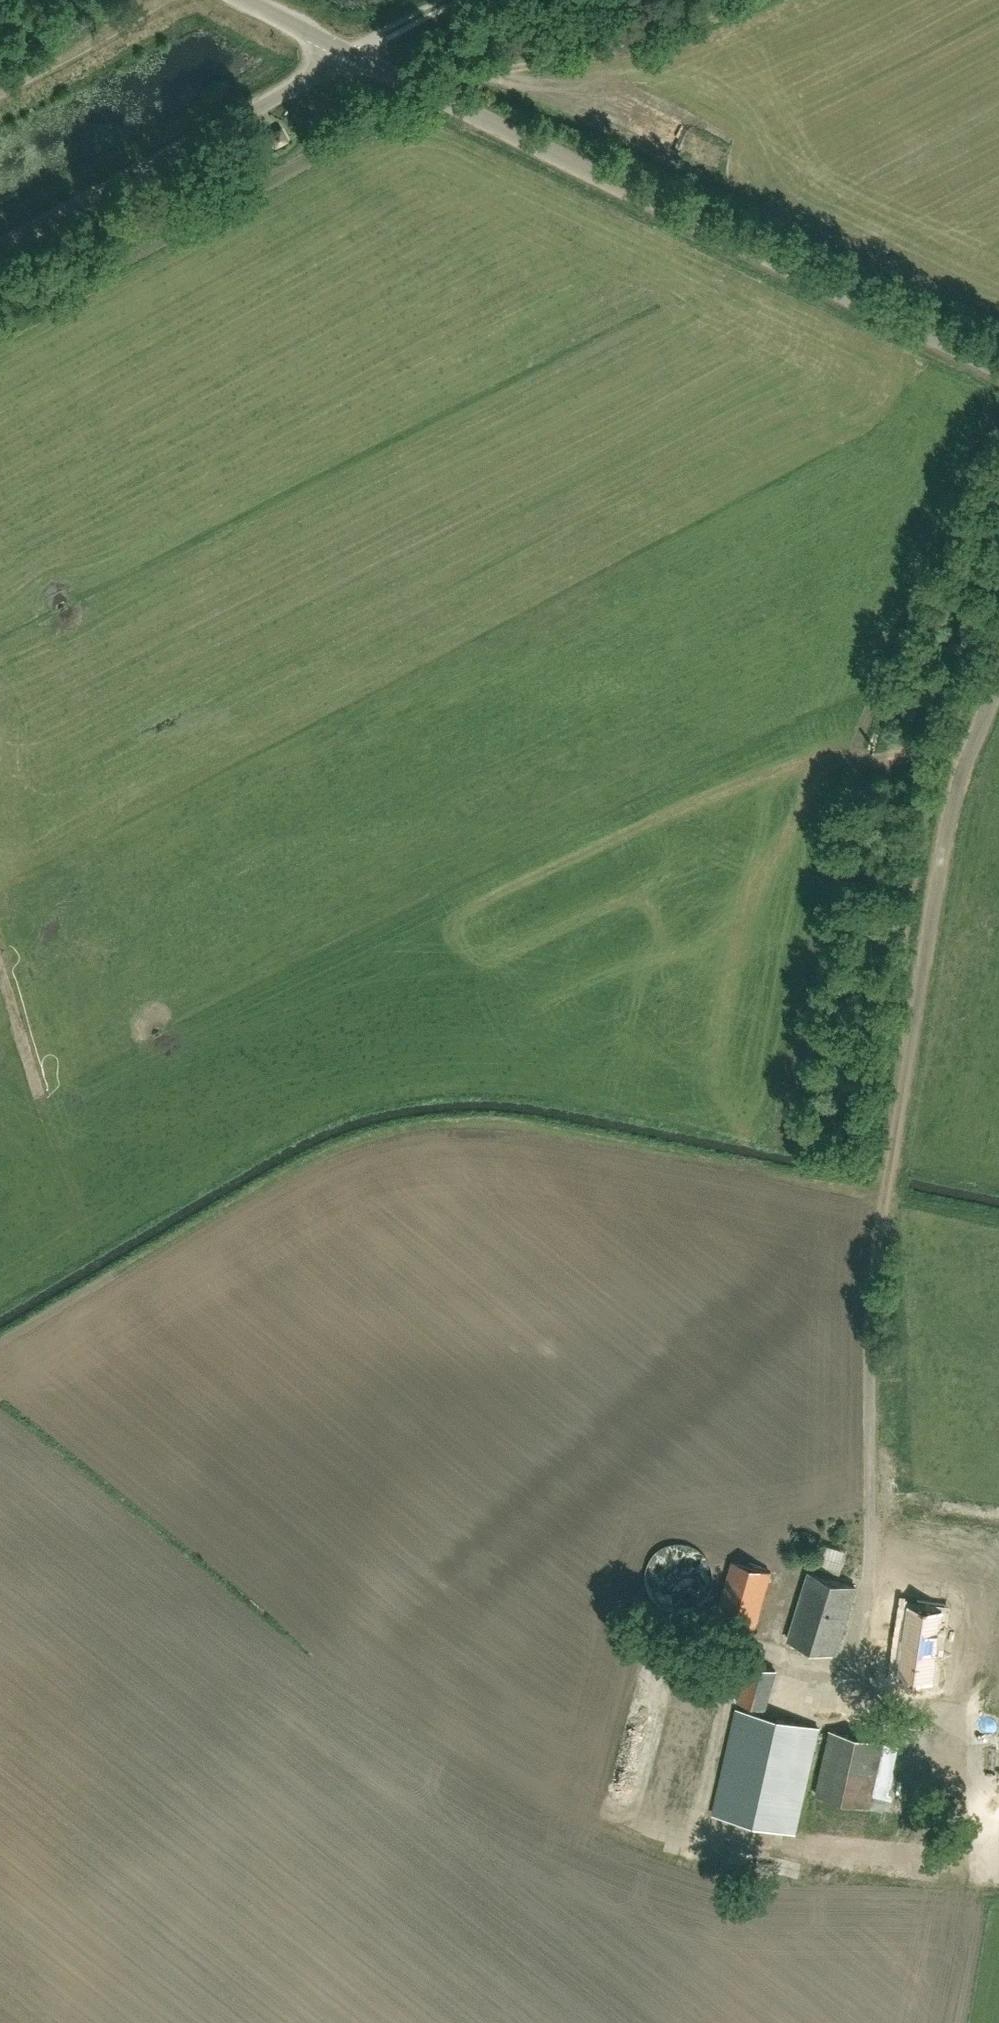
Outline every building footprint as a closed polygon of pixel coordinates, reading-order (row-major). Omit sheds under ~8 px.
[(825,1565),(845,1571),(851,1549),(831,1544),(825,1565)] [(732,1561),(715,1619),(754,1630),(771,1572),(732,1561)] [(789,1639),(835,1653),(856,1586),(810,1572),(789,1639)] [(901,1633),(894,1655),(890,1669),(892,1669),(910,1675),(927,1680),(931,1667),(947,1613),(913,1602),(907,1623),(904,1622),(901,1633)] [(751,1663),(739,1702),(765,1710),(776,1670),(751,1663)] [(737,1709),(714,1814),(795,1832),(819,1728),(737,1709)] [(885,1742),(829,1729),(815,1795),(871,1808),(885,1742)]
